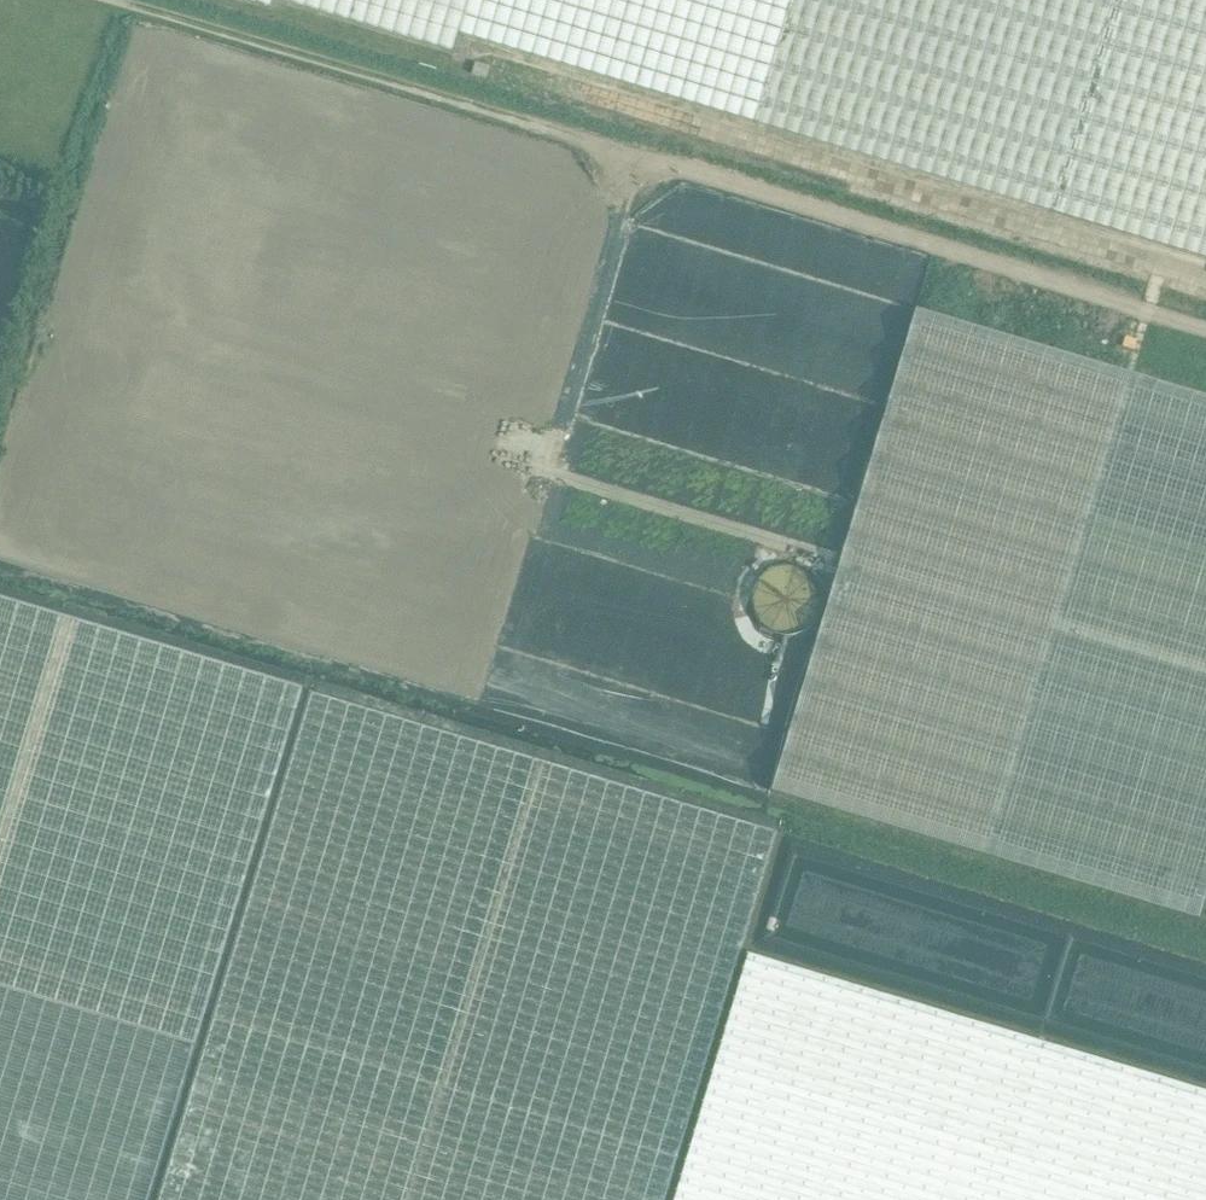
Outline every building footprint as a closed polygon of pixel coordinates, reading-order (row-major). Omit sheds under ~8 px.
[(273,10),(275,1),(454,55),(460,36),(1205,260),(1205,0),(238,0),(273,10)] [(475,63),(472,74),(486,78),(490,67),(475,63)] [(917,310),(772,792),(1200,920),(1205,899),(1205,396),(917,310)] [(0,597),(0,1199),(147,1199),(299,686),(0,597)] [(772,833),(308,693),(158,1199),(662,1199),(772,833)] [(749,955),(675,1199),(1205,1199),(1205,1092),(749,955)]
